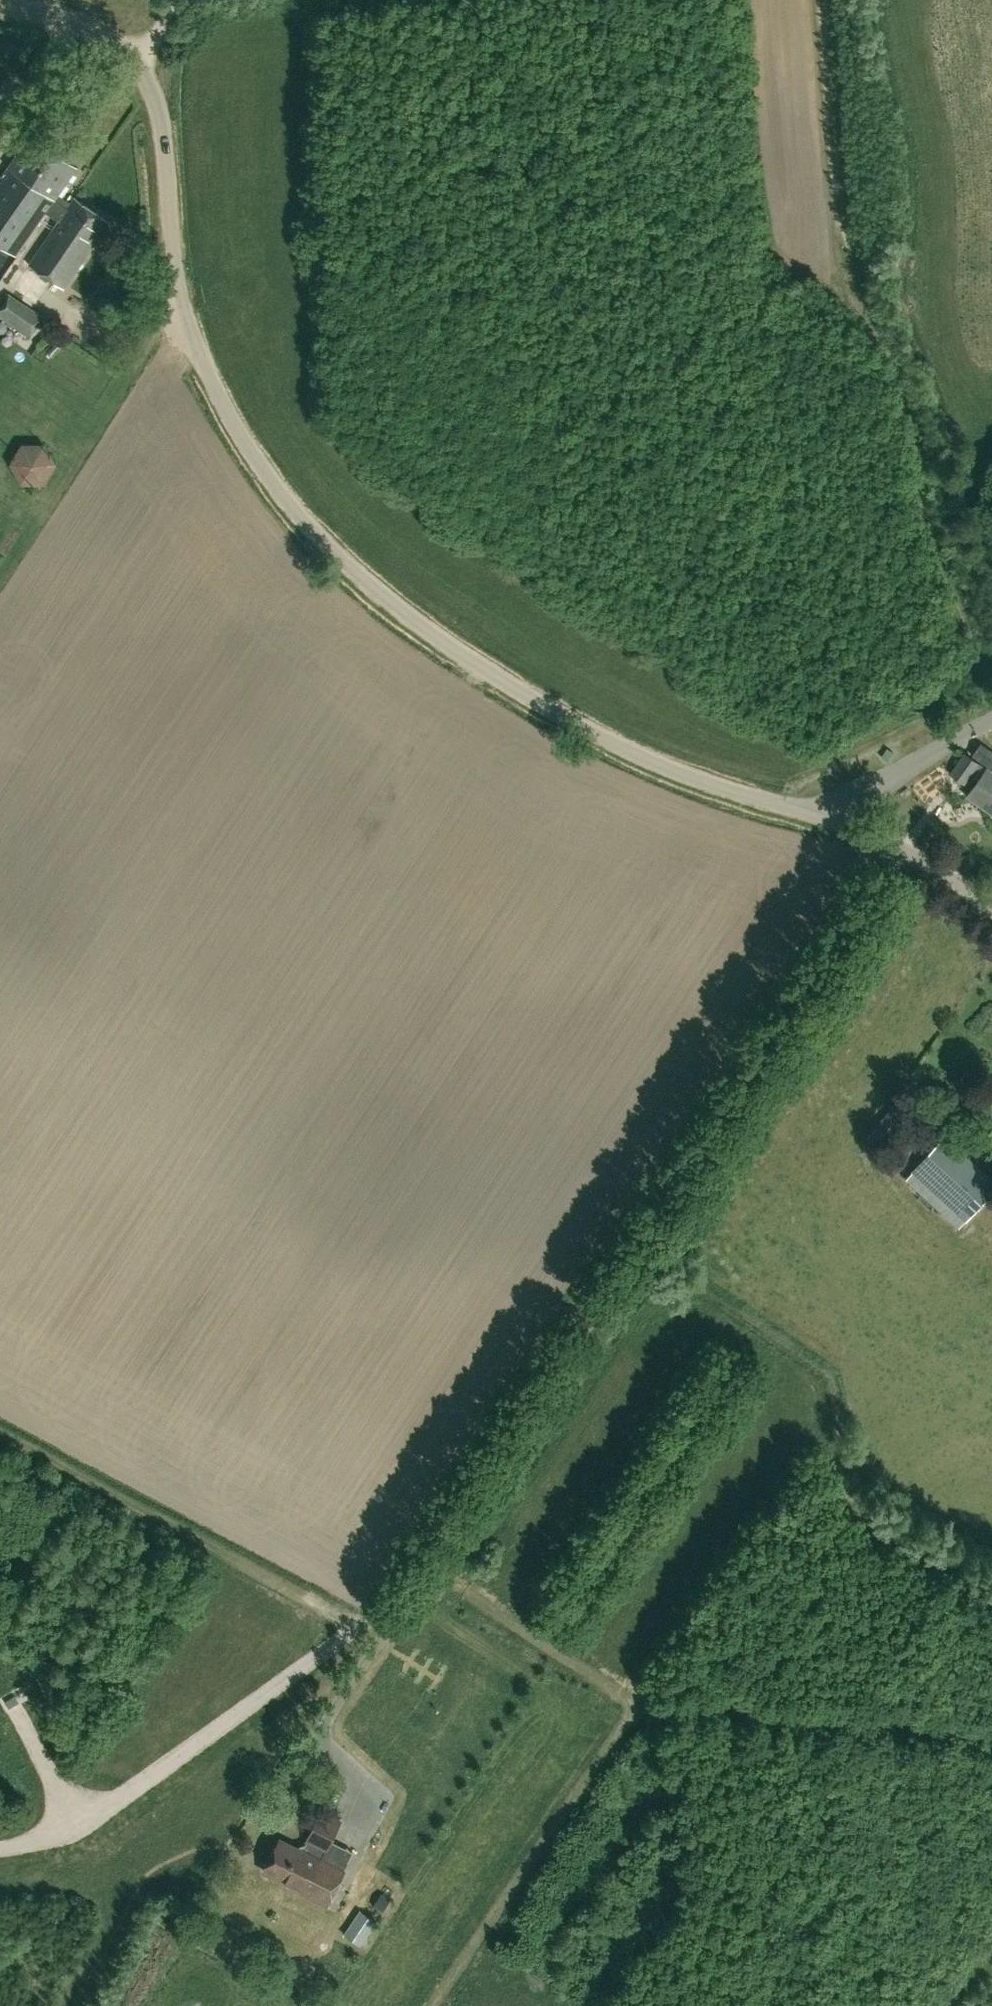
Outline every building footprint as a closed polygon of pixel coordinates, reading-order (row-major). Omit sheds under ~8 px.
[(59,193),(77,166),(31,134),(0,180),(0,244),(16,255),(46,211),(59,193)] [(72,203),(59,193),(46,211),(60,220),(30,264),(64,288),(110,221),(76,197),(72,203)] [(102,294),(116,297),(119,282),(104,280),(102,294)] [(0,307),(0,318),(29,338),(44,316),(10,292),(0,307)] [(48,351),(53,356),(60,348),(55,344),(48,351)] [(974,755),(991,767),(991,750),(982,743),(974,755)] [(965,752),(950,773),(964,783),(967,779),(975,785),(968,795),(991,812),(991,771),(965,752)] [(941,785),(929,796),(943,812),(955,800),(941,785)] [(945,1136),(912,1171),(965,1220),(991,1191),(991,1179),(945,1136)] [(326,1904),(344,1869),(329,1862),(347,1824),(328,1815),(314,1844),(315,1845),(313,1848),(294,1847),(279,1840),(268,1862),(264,1863),(265,1867),(265,1869),(266,1869),(267,1874),(272,1872),(292,1883),(291,1886),(326,1904)] [(388,1903),(379,1897),(375,1902),(384,1909),(388,1903)]
